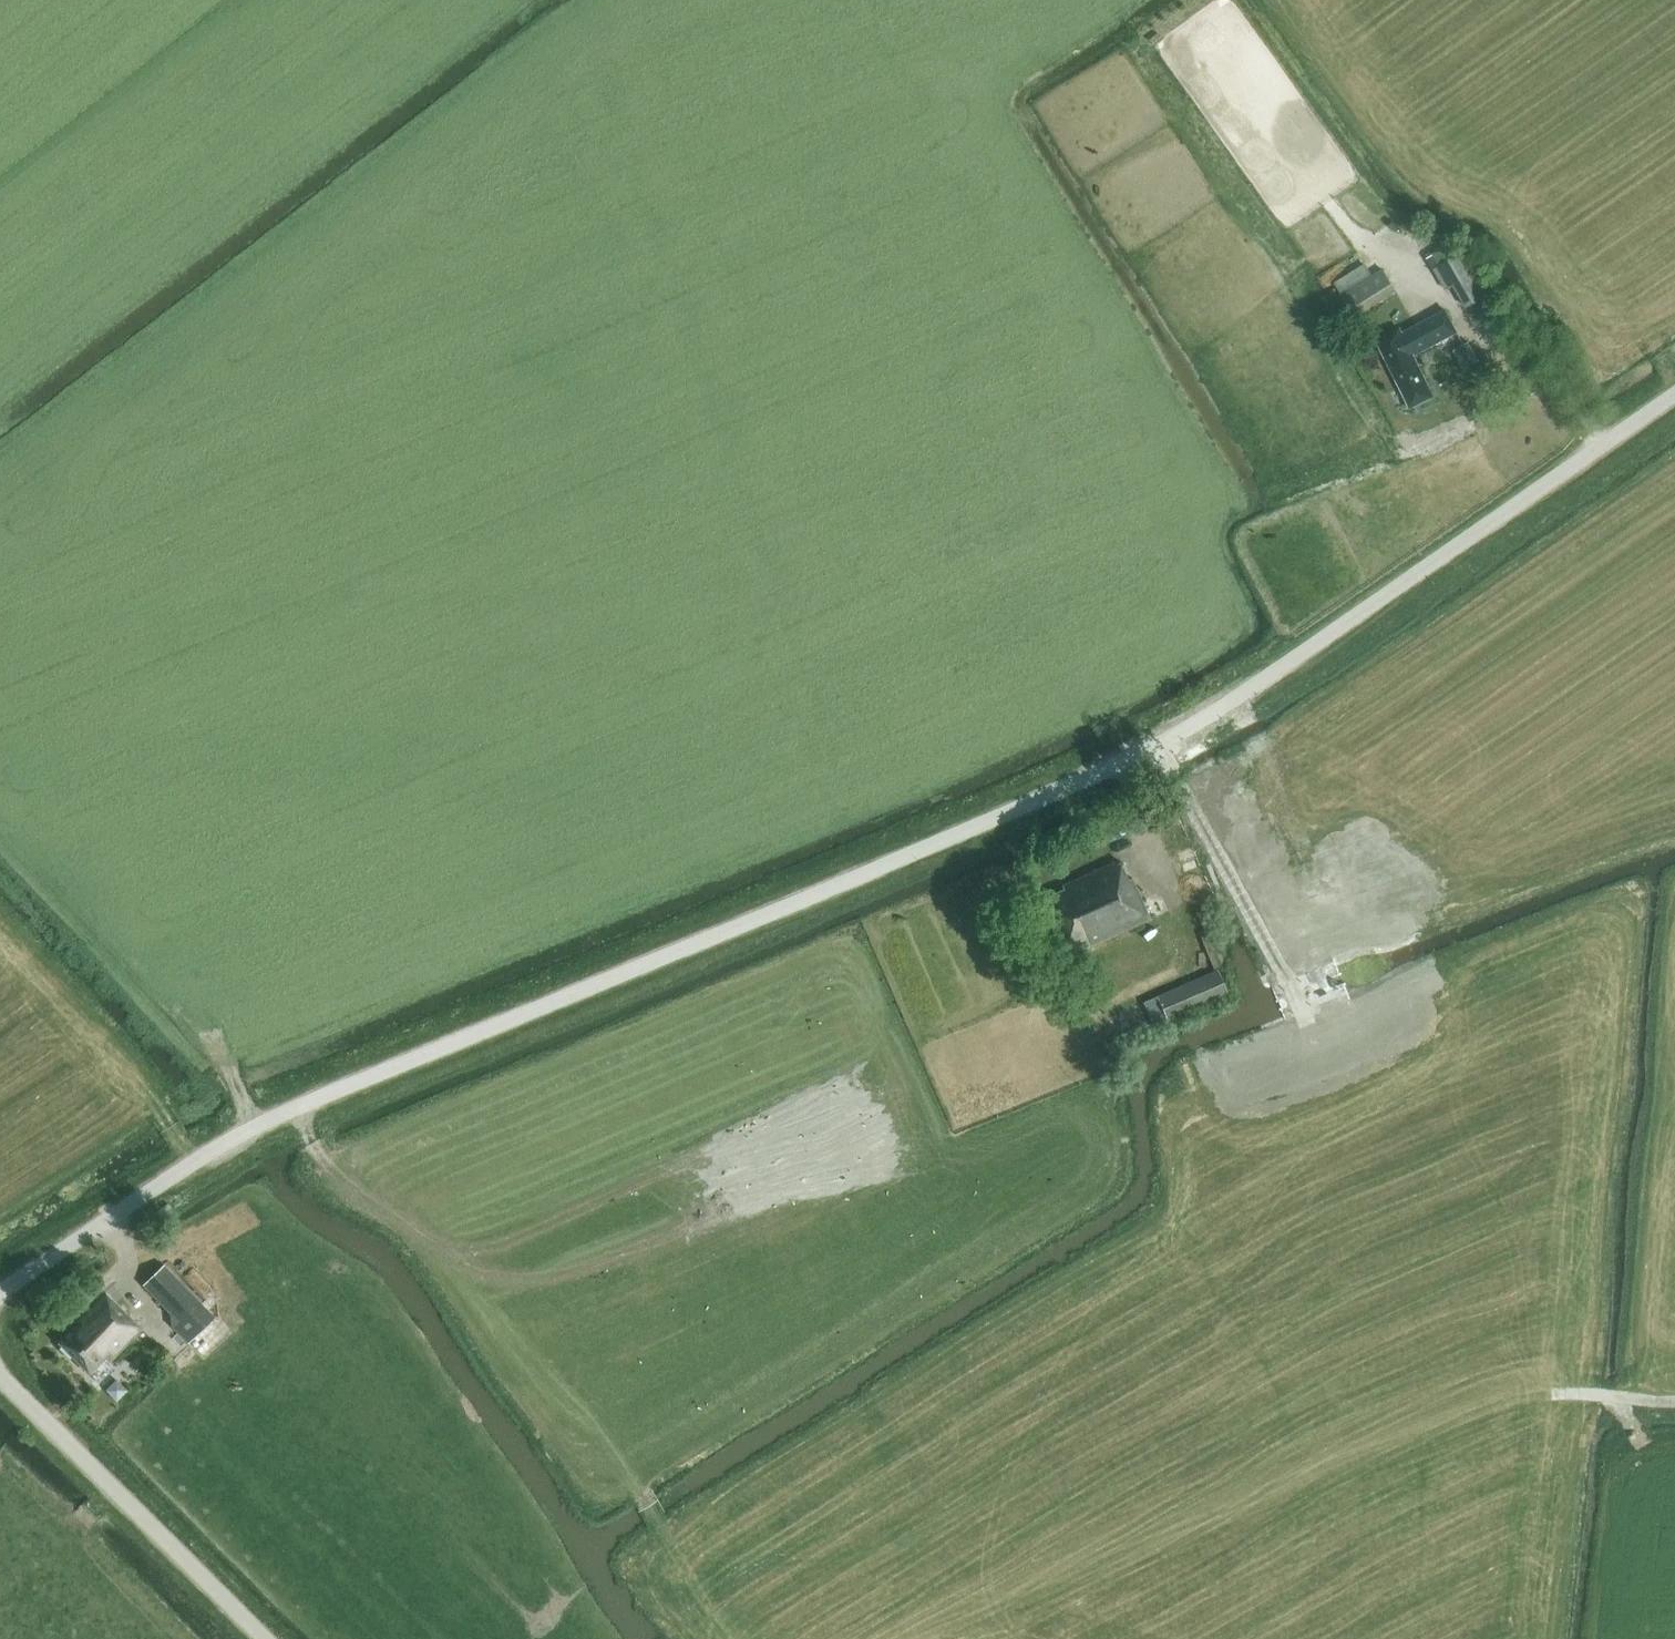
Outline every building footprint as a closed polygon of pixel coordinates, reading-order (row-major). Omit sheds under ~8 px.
[(1468,248),(1459,252),(1454,243),(1433,254),(1439,265),(1434,267),(1446,289),(1455,285),(1463,301),(1466,306),(1491,293),(1488,288),(1468,248)] [(1396,291),(1381,268),(1341,293),(1356,316),(1396,291)] [(1414,354),(1453,334),(1442,313),(1404,333),(1401,328),(1378,339),(1411,407),(1435,395),(1414,354)] [(1197,857),(1191,844),(1176,850),(1181,864),(1197,857)] [(1069,956),(1151,918),(1132,877),(1129,878),(1120,859),(1063,885),(1065,889),(1041,900),(1069,956)] [(1169,1020),(1229,994),(1218,968),(1157,995),(1169,1020)] [(215,1317),(191,1292),(163,1264),(143,1284),(171,1312),(172,1324),(190,1341),(215,1317)] [(109,1361),(142,1328),(95,1281),(78,1298),(87,1307),(74,1319),(78,1323),(60,1342),(90,1372),(105,1357),(109,1361)]
